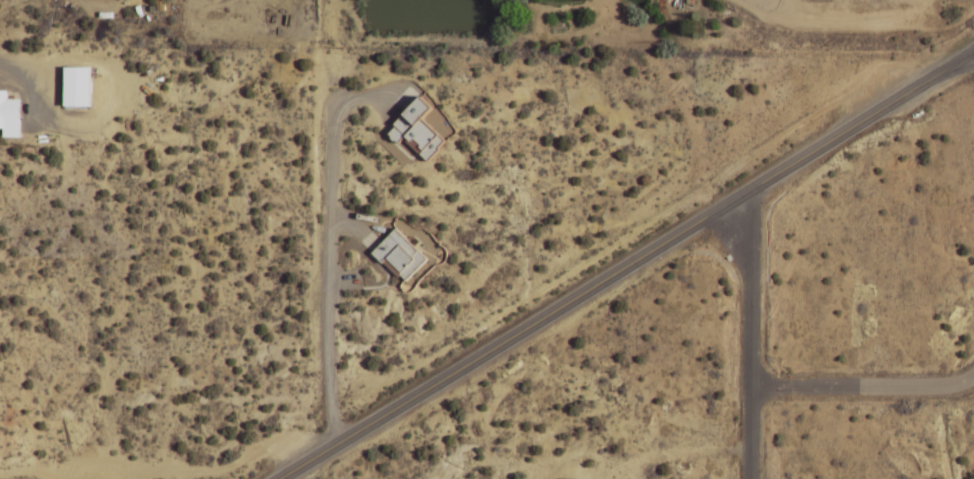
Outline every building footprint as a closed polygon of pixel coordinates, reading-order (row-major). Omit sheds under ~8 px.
[(65,69),(65,107),(91,107),(91,69),(65,69)] [(4,129),(4,138),(20,139),(21,101),(7,101),(8,92),(0,92),(0,129),(4,129)] [(447,144),(423,121),(433,110),(421,99),(387,134),(400,146),(405,141),(428,163),(447,144)] [(373,254),(405,286),(428,261),(397,230),(373,254)]
